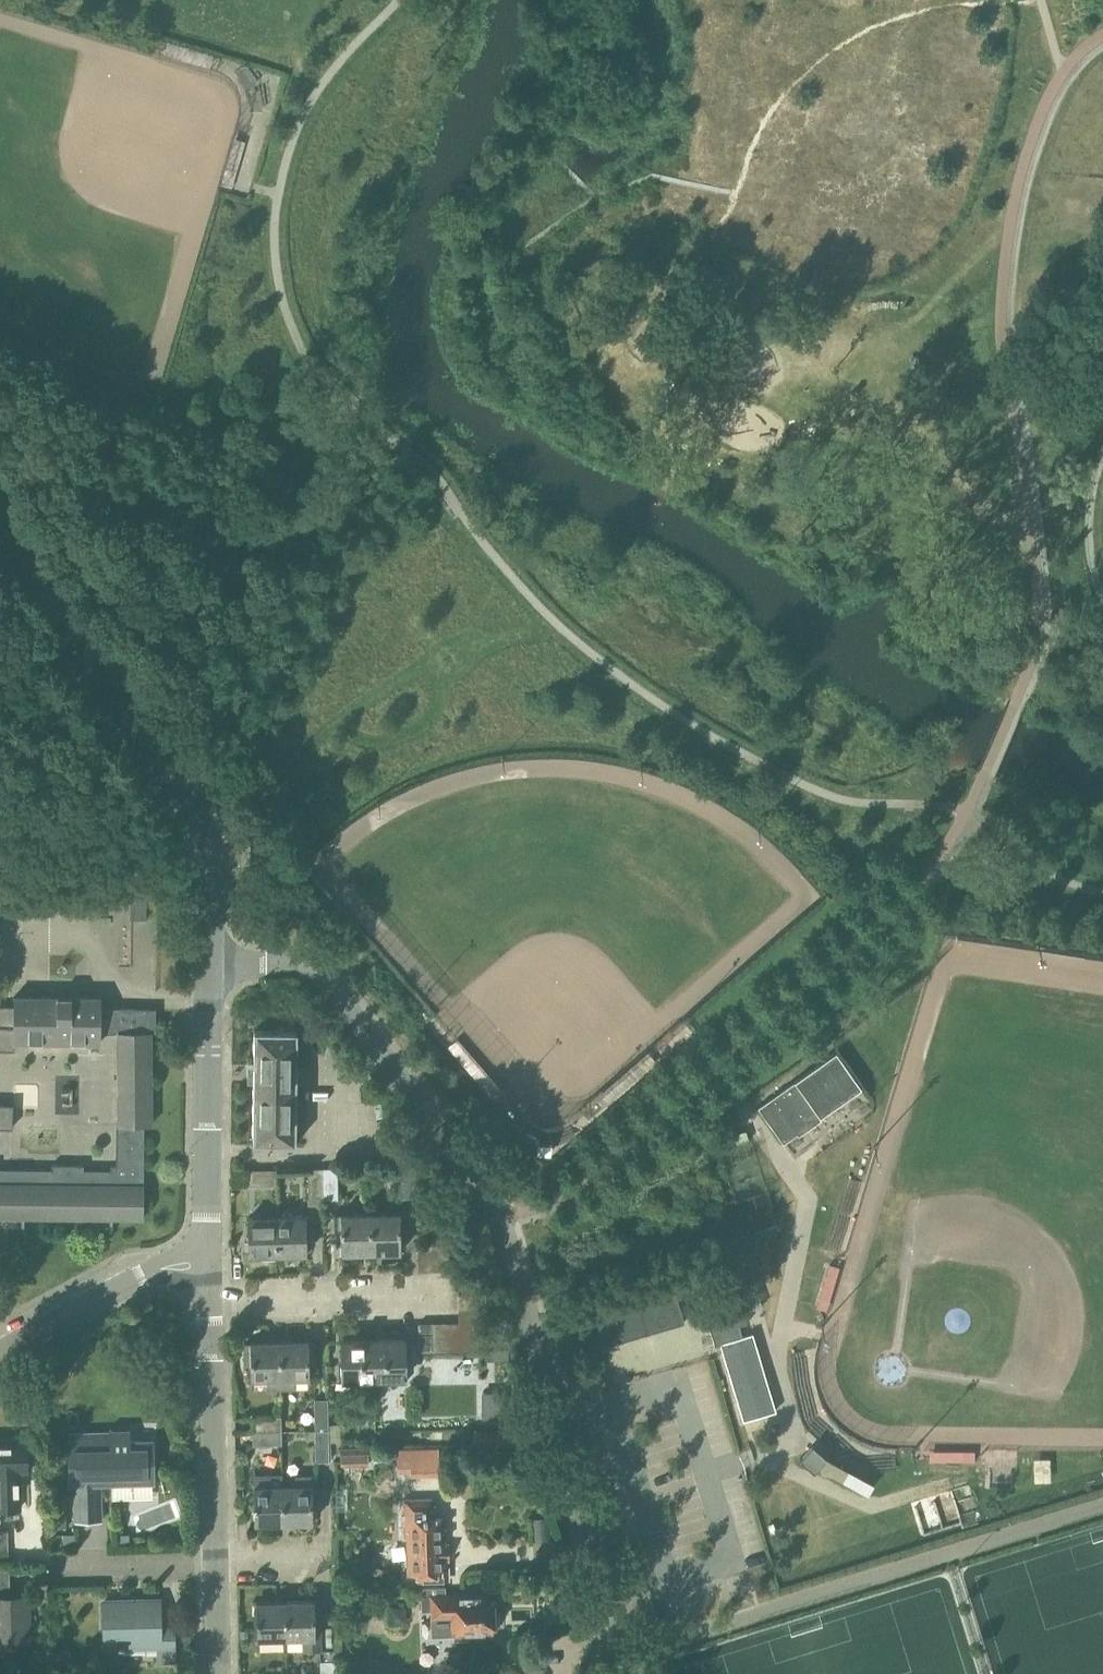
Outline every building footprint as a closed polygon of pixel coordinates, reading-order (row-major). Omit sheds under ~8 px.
[(2,887),(2,893),(2,901),(130,902),(130,919),(147,920),(147,888),(2,887)] [(21,1217),(21,1231),(24,1231),(24,1217),(80,1218),(80,1231),(83,1231),(83,1218),(109,1218),(109,1232),(112,1232),(112,1218),(143,1218),(144,1125),(151,1125),(151,1032),(155,1032),(156,1009),(101,1007),(101,996),(13,995),(13,1006),(0,1006),(0,1050),(13,1050),(13,1041),(101,1042),(101,1032),(117,1032),(118,1124),(116,1124),(116,1165),(110,1165),(110,1171),(84,1170),(84,1165),(51,1164),(51,1170),(0,1170),(0,1217),(21,1217)] [(296,1143),(297,1031),(254,1030),(253,1142),(296,1143)] [(836,1052),(795,1081),(757,1107),(783,1144),(797,1134),(798,1136),(821,1120),(820,1117),(861,1088),(836,1052)] [(12,1129),(13,1105),(0,1105),(0,1129),(12,1129)] [(417,1198),(416,1166),(401,1167),(401,1198),(417,1198)] [(323,1168),(307,1168),(308,1200),(309,1217),(312,1217),(313,1221),(324,1220),(323,1200),(323,1168)] [(323,1168),(323,1200),(338,1200),(337,1168),(323,1168)] [(276,1169),(247,1170),(231,1170),(231,1186),(276,1185),(276,1169)] [(341,1254),(372,1253),(371,1213),(334,1214),(334,1233),(341,1233),(341,1254)] [(371,1213),(372,1253),(401,1252),(400,1213),(371,1213)] [(249,1255),(278,1255),(277,1217),(248,1218),(249,1255)] [(305,1217),(277,1217),(278,1255),(306,1254),(305,1217)] [(418,1272),(432,1271),(431,1244),(417,1245),(418,1272)] [(432,1271),(445,1271),(444,1244),(431,1244),(432,1271)] [(457,1270),(457,1244),(444,1244),(445,1271),(457,1271),(457,1270)] [(484,1295),(484,1283),(457,1283),(457,1296),(484,1295)] [(618,1342),(684,1322),(674,1289),(594,1313),(604,1346),(618,1342)] [(706,1316),(715,1347),(720,1345),(743,1421),(775,1411),(752,1334),(743,1336),(739,1325),(747,1322),(738,1291),(702,1302),(706,1316)] [(485,1309),(484,1295),(457,1296),(458,1309),(485,1309)] [(458,1309),(458,1322),(485,1321),(485,1309),(458,1309)] [(485,1321),(458,1322),(445,1323),(446,1351),(486,1350),(485,1321)] [(420,1352),(433,1351),(433,1348),(432,1323),(418,1324),(420,1352)] [(433,1351),(446,1351),(445,1323),(432,1323),(433,1348),(433,1351)] [(374,1340),(375,1380),(405,1379),(403,1339),(374,1340)] [(343,1380),(375,1380),(374,1340),(342,1340),(343,1380)] [(292,1390),(292,1379),(310,1379),(310,1364),(316,1364),(315,1341),(302,1341),(279,1342),(281,1390),(292,1390)] [(256,1342),(257,1343),(244,1343),(245,1366),(251,1366),(251,1380),(253,1380),(253,1382),(268,1382),(268,1390),(281,1390),(279,1342),(256,1342)] [(494,1349),(495,1360),(509,1359),(508,1349),(494,1349)] [(490,1392),(490,1418),(513,1418),(512,1392),(490,1392)] [(314,1399),(314,1430),(328,1430),(328,1427),(328,1399),(314,1399)] [(252,1417),(252,1431),(282,1431),(282,1416),(252,1417)] [(69,1433),(70,1487),(75,1487),(75,1522),(101,1521),(100,1484),(154,1483),(153,1440),(130,1440),(130,1429),(111,1429),(111,1432),(69,1433)] [(329,1462),(329,1440),(328,1430),(314,1430),(315,1462),(329,1462)] [(282,1431),(252,1431),(252,1445),(282,1445),(282,1431)] [(21,1507),(20,1480),(19,1480),(19,1469),(24,1468),(24,1472),(26,1472),(26,1440),(0,1441),(0,1508),(21,1507)] [(814,1471),(827,1457),(813,1444),(805,1453),(800,1458),(814,1471)] [(341,1467),(368,1466),(368,1447),(340,1448),(341,1467)] [(398,1473),(411,1473),(410,1449),(397,1450),(398,1473)] [(295,1474),(295,1486),(283,1486),(284,1523),(313,1523),(312,1499),(317,1498),(317,1474),(295,1474)] [(253,1476),(254,1486),(253,1486),(254,1524),(284,1523),(283,1486),(282,1486),(282,1475),(253,1476)] [(433,1500),(406,1500),(402,1500),(402,1515),(405,1515),(405,1520),(402,1520),(403,1540),(408,1540),(410,1573),(421,1572),(422,1583),(445,1582),(443,1519),(432,1519),(432,1514),(434,1514),(433,1500)] [(49,1529),(57,1528),(67,1528),(66,1505),(53,1506),(49,1506),(49,1529)] [(115,1532),(115,1547),(130,1547),(129,1532),(115,1532)] [(51,1533),(51,1549),(64,1549),(64,1533),(51,1533)] [(10,1569),(10,1568),(0,1568),(0,1644),(32,1643),(32,1642),(30,1642),(29,1595),(31,1595),(31,1594),(10,1595),(10,1596),(3,1596),(2,1569),(10,1569)] [(422,1611),(432,1611),(432,1617),(454,1616),(455,1639),(471,1638),(471,1629),(492,1629),(492,1627),(496,1626),(497,1611),(490,1612),(490,1596),(458,1596),(458,1594),(446,1595),(446,1587),(423,1588),(423,1596),(421,1596),(422,1611)] [(159,1600),(104,1601),(105,1648),(159,1647),(160,1661),(174,1661),(173,1628),(159,1629),(159,1600)] [(257,1639),(286,1638),(285,1601),(256,1602),(257,1639)] [(285,1601),(286,1638),(303,1638),(303,1651),(320,1651),(320,1629),(315,1627),(315,1601),(285,1601)] [(390,1623),(406,1622),(405,1607),(390,1608),(390,1623)] [(58,1650),(58,1663),(70,1664),(70,1651),(58,1650)] [(320,1673),(334,1673),(334,1661),(320,1661),(320,1673)]
